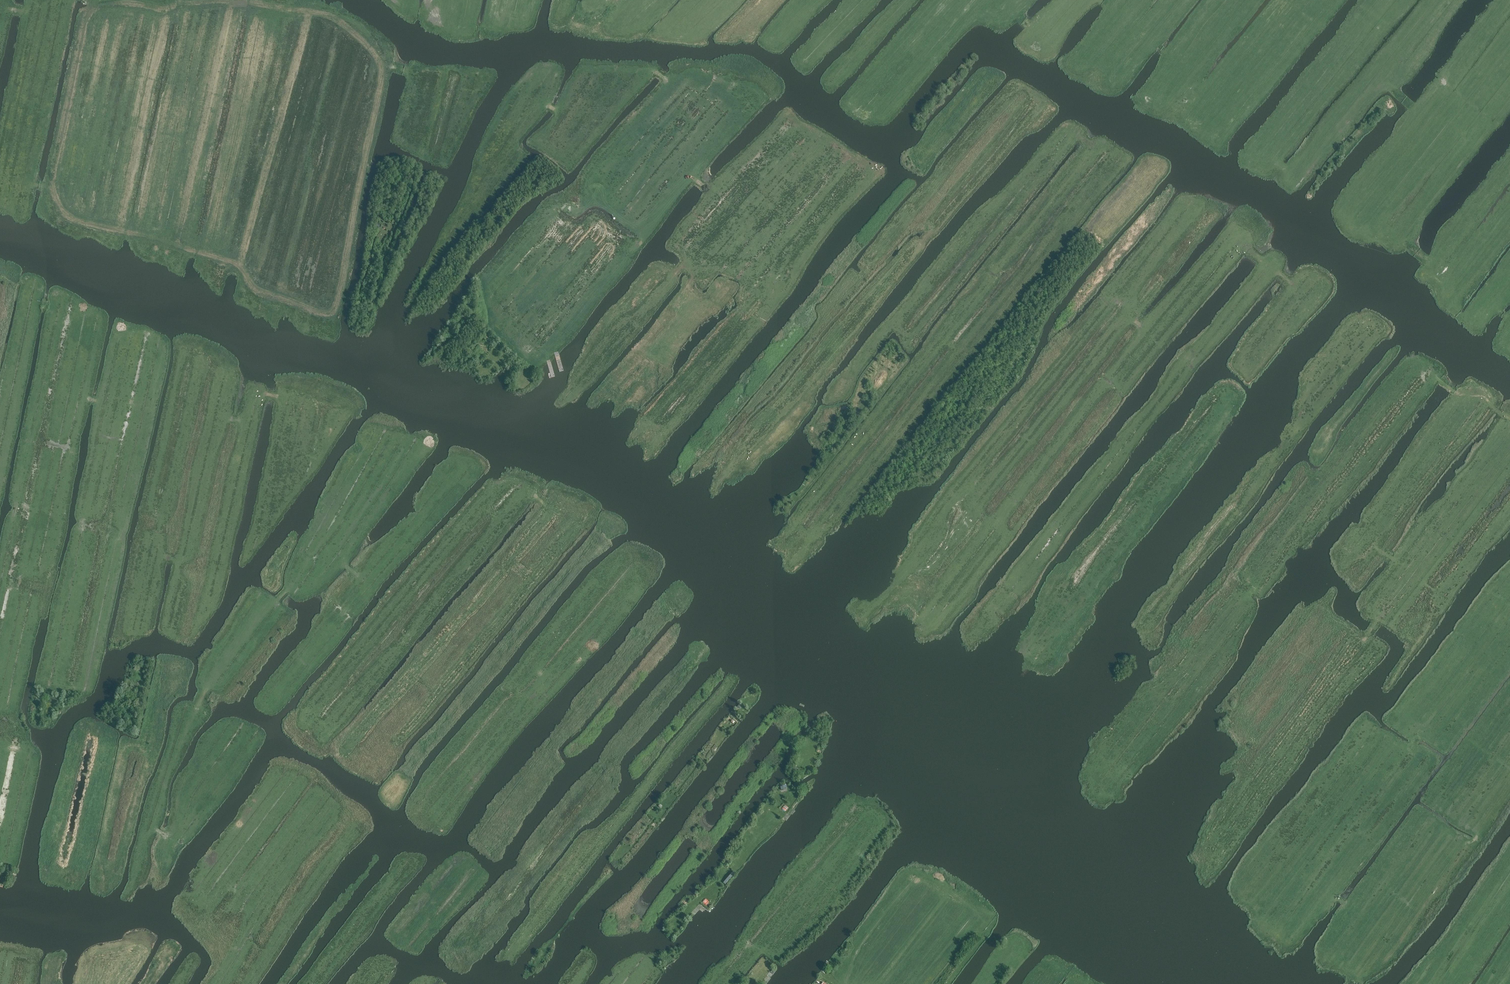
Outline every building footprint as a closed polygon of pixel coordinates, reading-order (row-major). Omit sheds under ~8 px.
[(732,877),(730,875),(723,883),(725,884),(732,877)]
